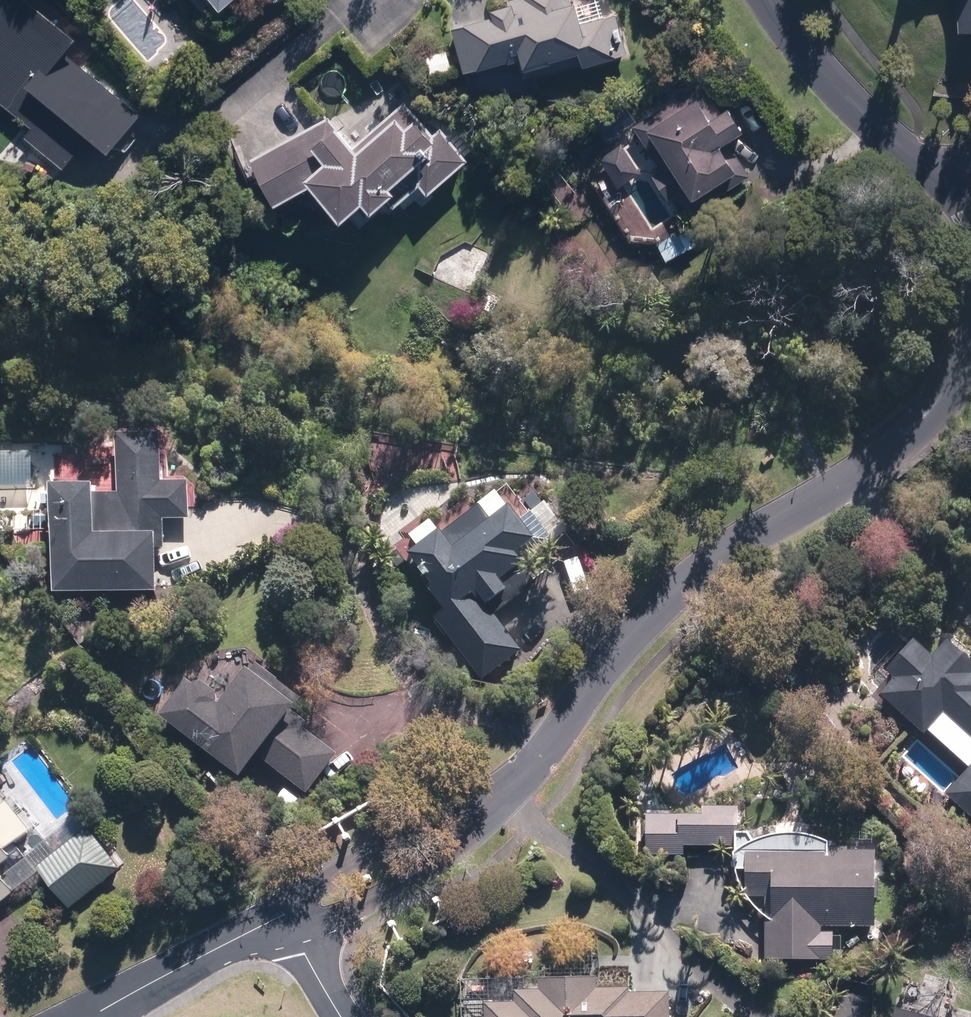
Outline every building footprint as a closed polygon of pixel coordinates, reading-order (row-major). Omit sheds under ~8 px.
[(33,126),(21,142),(59,169),(81,137),(108,156),(140,109),(63,56),(76,37),(22,0),(0,0),(0,103),(33,126)] [(221,10),(232,0),(212,0),(221,10)] [(493,21),(453,29),(462,75),(523,64),(524,73),(581,62),(582,68),(625,60),(616,13),(579,20),(576,0),(509,0),(510,6),(491,9),(493,21)] [(959,36),(970,36),(970,0),(958,0),(959,36)] [(721,113),(703,87),(599,157),(622,191),(650,172),(682,219),(748,175),(727,144),(752,127),(736,103),(721,113)] [(330,120),(254,162),(276,206),(314,188),(343,224),(365,204),(373,214),(387,202),(407,225),(475,166),(415,96),(354,148),(330,120)] [(562,158),(538,174),(574,226),(597,210),(562,158)] [(633,194),(611,206),(639,254),(660,242),(633,194)] [(95,491),(55,491),(54,592),(161,592),(162,519),(195,519),(195,484),(166,484),(166,435),(118,435),(118,495),(95,495),(95,491)] [(480,501),(408,558),(448,609),(434,620),(483,681),(521,650),(494,615),(535,582),(515,558),(537,541),(510,507),(494,520),(480,501)] [(944,639),(930,655),(910,637),(885,665),(897,676),(881,693),(925,732),(943,711),(970,736),(970,663),(944,639)] [(194,675),(162,717),(242,778),(259,755),(310,794),(341,753),(288,713),(299,699),(251,663),(224,698),(194,675)] [(945,794),(970,817),(970,764),(945,794)] [(1,909),(18,896),(4,878),(20,865),(12,854),(36,835),(0,790),(0,908),(1,909)] [(738,814),(647,811),(645,852),(682,854),(683,841),(737,844),(738,814)] [(90,828),(35,869),(67,912),(122,871),(90,828)] [(876,853),(744,847),(735,847),(734,871),(745,871),(744,904),(769,905),(766,959),(833,962),(835,926),(873,928),(876,853)] [(668,992),(596,992),(596,974),(536,974),(536,986),(513,986),(512,999),(484,999),(484,1016),(668,1016),(668,992)] [(894,1009),(892,1016),(931,1016),(894,1009)]
